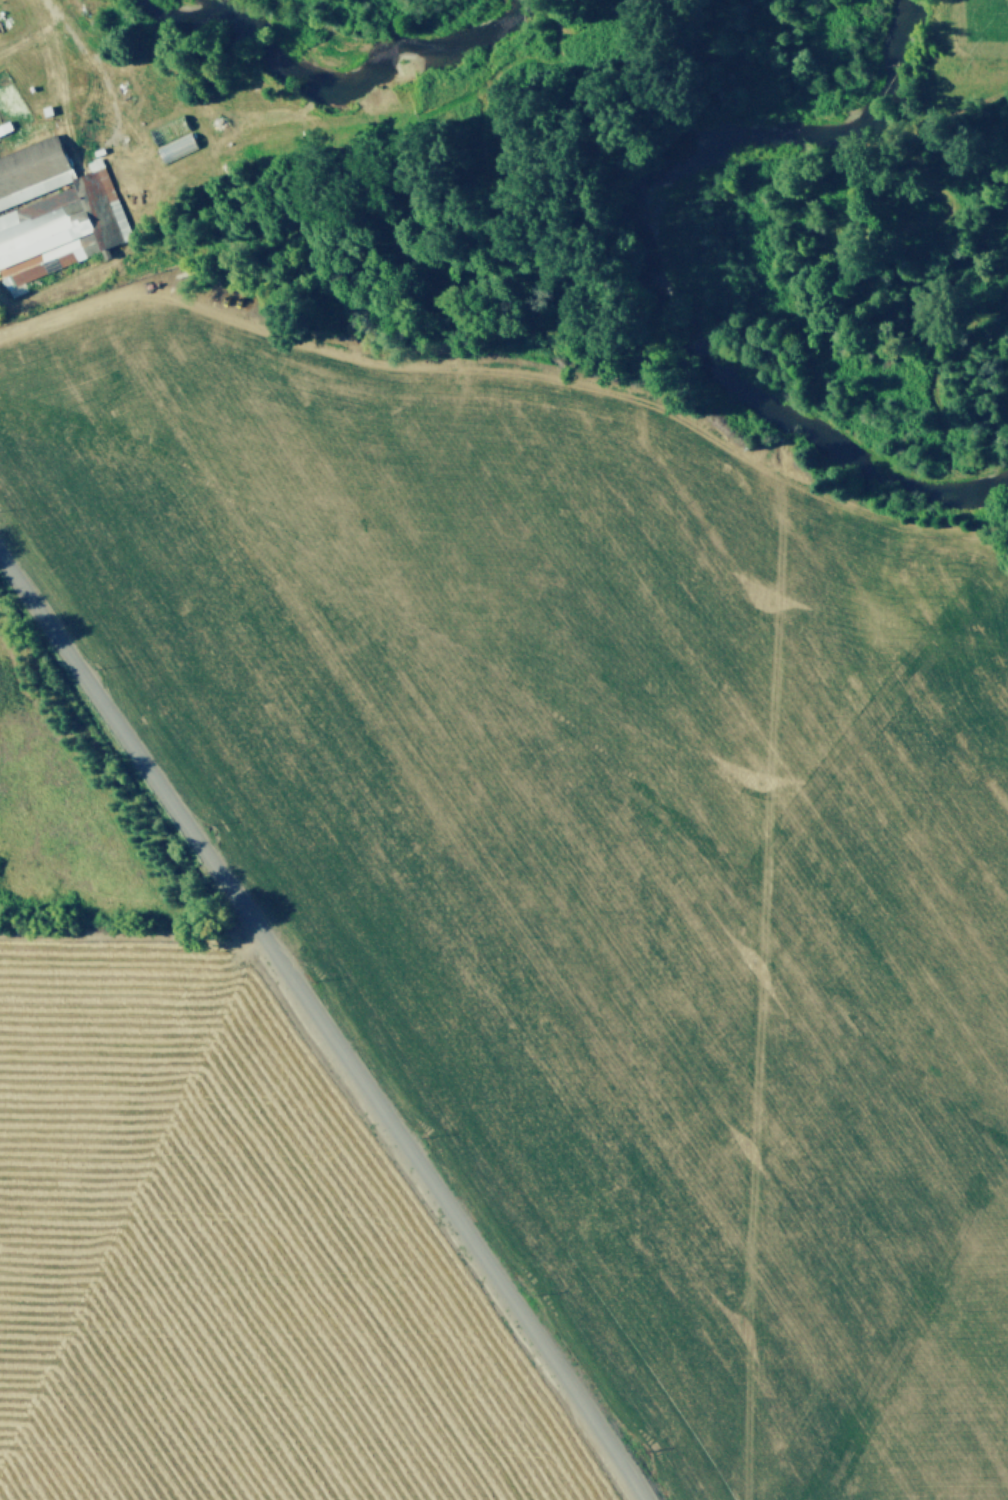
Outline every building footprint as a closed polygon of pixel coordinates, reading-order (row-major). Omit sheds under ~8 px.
[(76,180),(59,134),(0,157),(0,208),(76,180)] [(102,157),(87,163),(90,172),(73,178),(76,186),(0,213),(0,270),(10,297),(27,291),(24,282),(48,273),(45,264),(59,259),(60,260),(71,256),(73,261),(131,240),(102,157)]
